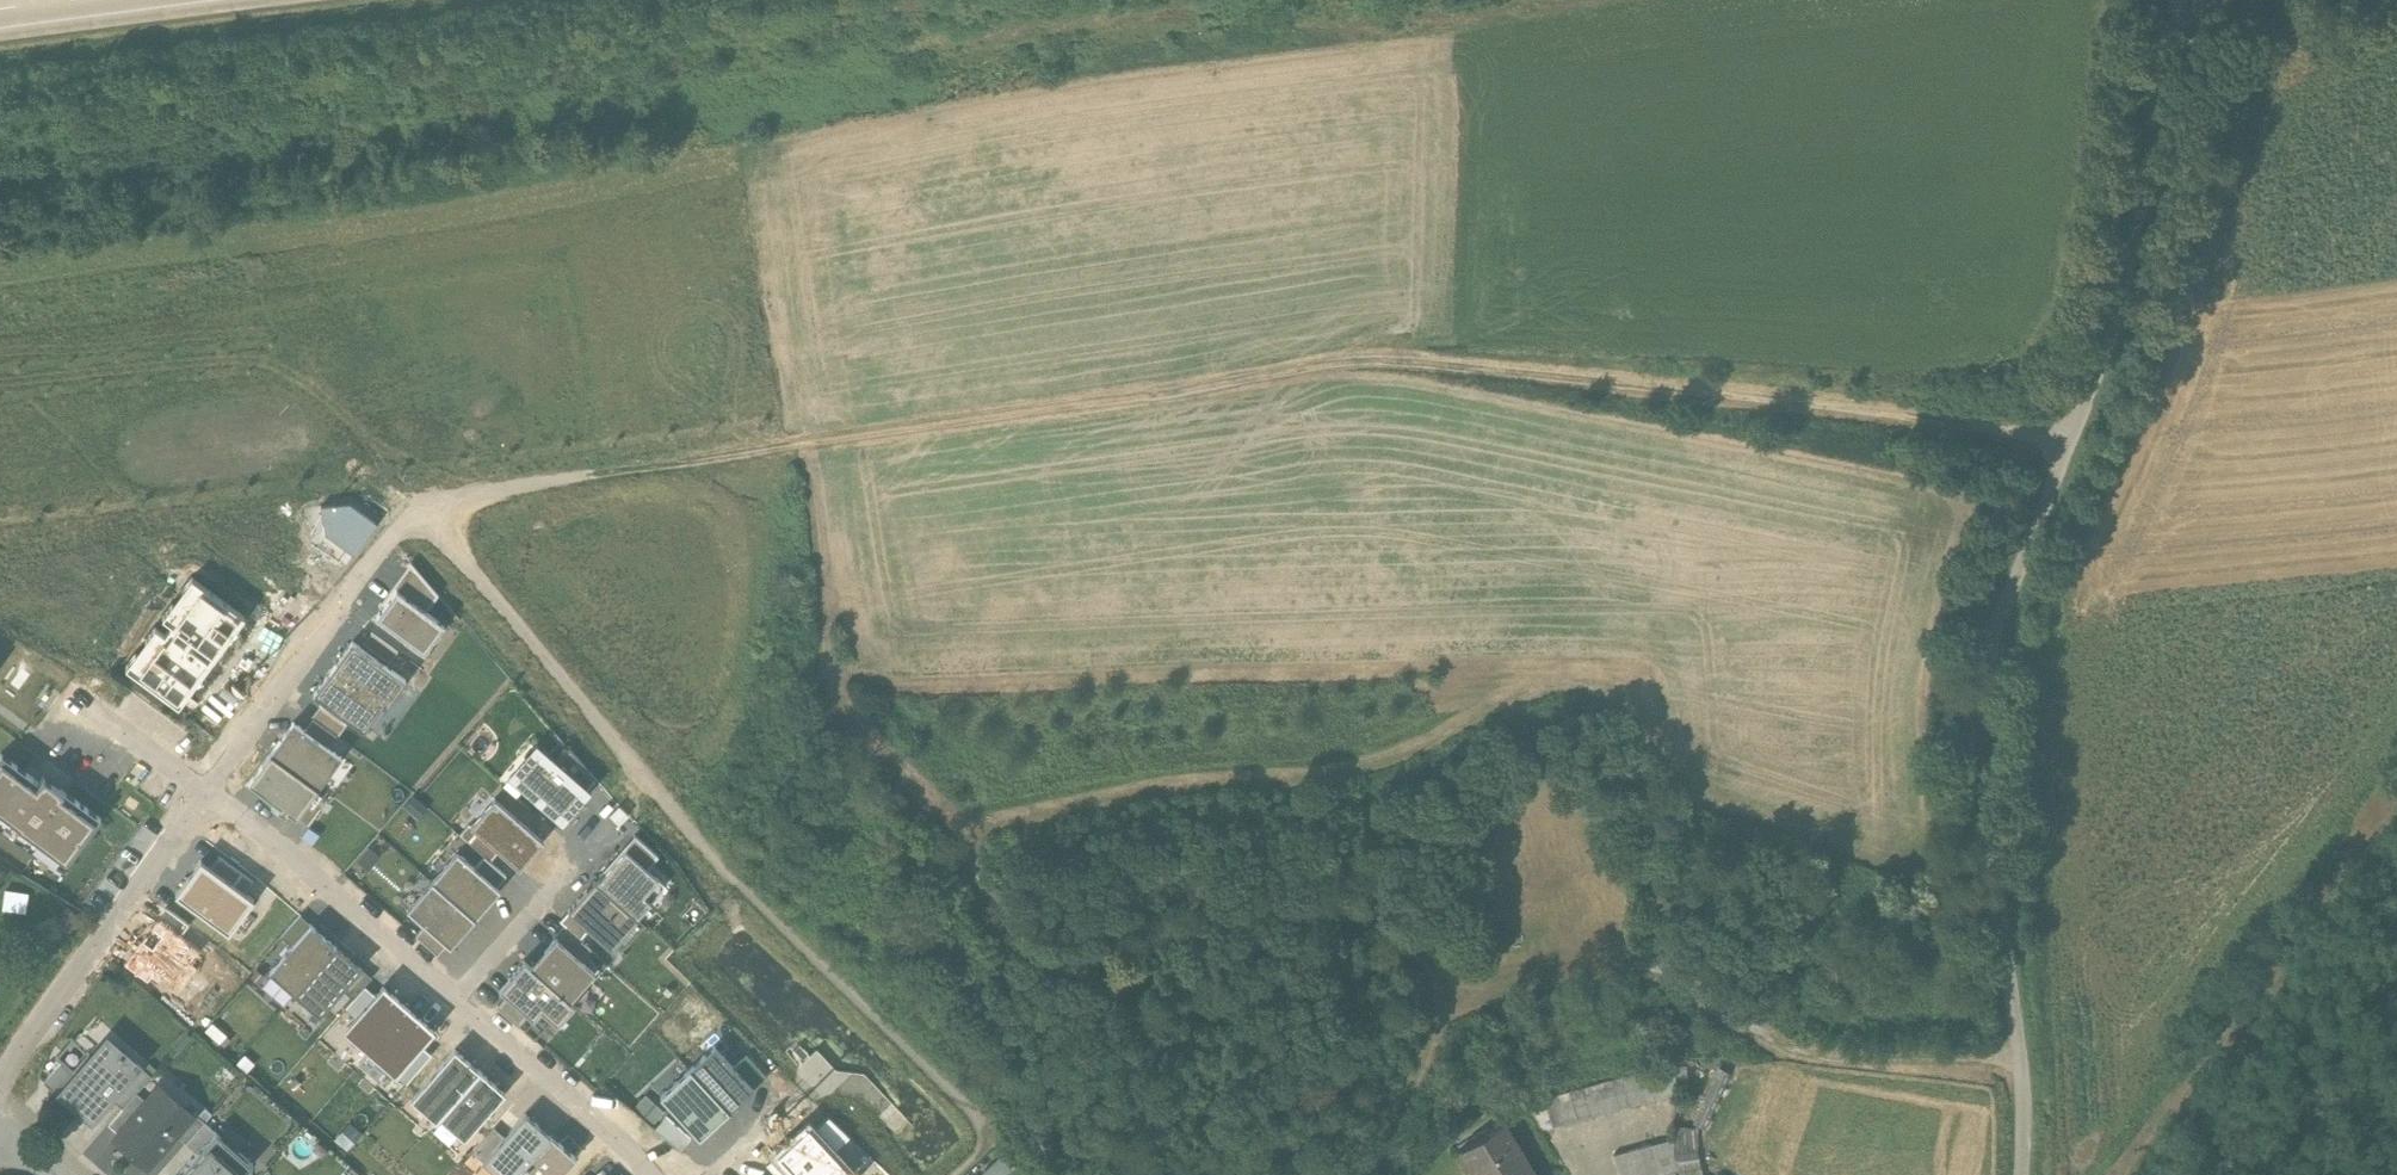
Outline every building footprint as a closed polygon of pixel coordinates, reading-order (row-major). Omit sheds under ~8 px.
[(354,556),(378,525),(351,505),(321,508),(323,534),(354,556)] [(397,591),(426,613),(438,596),(410,564),(378,607),(383,610),(397,591)] [(179,711),(246,619),(191,579),(161,620),(171,627),(165,636),(155,629),(124,671),(179,711)] [(426,613),(397,591),(383,610),(376,619),(424,655),(445,626),(426,613)] [(398,653),(371,633),(363,645),(389,665),(398,653)] [(406,682),(352,643),(333,669),(383,706),(386,709),(406,682)] [(383,706),(333,669),(313,696),(363,733),(383,706)] [(346,727),(319,708),(311,719),(314,721),(337,738),(338,739),(346,727)] [(305,732),(328,749),(337,738),(314,721),(305,732)] [(342,759),(328,749),(305,732),(293,724),(270,755),(319,791),(342,759)] [(588,794),(556,766),(537,750),(511,778),(562,822),(588,794)] [(556,766),(588,794),(596,784),(569,750),(556,766)] [(319,791),(270,755),(248,785),(279,808),(276,812),(285,818),(288,814),(296,820),(319,791)] [(68,867),(101,821),(43,778),(39,784),(1,756),(0,757),(0,830),(10,837),(13,834),(50,861),(54,856),(68,867)] [(403,811),(417,823),(427,812),(413,800),(403,811)] [(471,829),(499,854),(519,871),(543,844),(495,802),(471,829)] [(499,854),(471,829),(469,827),(459,839),(484,860),(490,865),(499,854)] [(602,879),(626,853),(647,871),(658,859),(635,838),(600,877),(602,879)] [(368,873),(380,859),(368,849),(356,864),(368,873)] [(647,871),(626,853),(602,879),(597,885),(637,920),(666,887),(647,871)] [(497,890),(475,871),(457,855),(432,885),(476,922),(500,893),(497,890)] [(219,858),(211,869),(245,895),(253,884),(219,858)] [(475,871),(497,890),(507,880),(490,865),(484,860),(475,871)] [(211,869),(201,862),(175,897),(228,935),(254,901),(245,895),(211,869)] [(594,883),(558,925),(567,931),(581,944),(590,933),(611,952),(638,921),(637,920),(597,885),(594,883)] [(425,928),(446,947),(451,951),(476,922),(432,885),(407,913),(425,928)] [(28,894),(6,891),(3,910),(25,914),(28,894)] [(65,910),(57,920),(72,933),(81,922),(65,910)] [(166,910),(157,922),(180,938),(189,927),(166,910)] [(336,949),(300,918),(281,939),(292,949),(269,975),(294,997),(336,949)] [(180,938),(157,922),(133,955),(163,977),(175,986),(200,953),(180,938)] [(437,958),(446,947),(425,928),(415,940),(437,958)] [(557,942),(582,964),(592,953),(581,944),(567,931),(557,942)] [(557,942),(556,942),(531,970),(569,1003),(594,975),(582,964),(557,942)] [(336,949),(294,997),(320,1019),(343,993),(354,1002),(365,989),(372,981),(361,971),(336,949)] [(163,977),(133,955),(125,966),(147,983),(150,980),(157,985),(163,977)] [(569,1003),(531,970),(524,964),(499,993),(506,999),(528,1018),(533,1023),(541,1014),(557,1028),(575,1008),(569,1003)] [(345,1033),(370,1055),(408,1012),(383,990),(376,998),(365,989),(354,1002),(346,1011),(356,1021),(345,1033)] [(497,1010),(519,1029),(528,1018),(506,999),(497,1010)] [(434,1034),(408,1012),(370,1055),(407,1087),(432,1058),(421,1048),(434,1034)] [(139,1066),(108,1039),(77,1074),(61,1093),(92,1120),(93,1118),(95,1119),(110,1102),(108,1101),(111,1098),(139,1066)] [(729,1114),(765,1079),(747,1059),(732,1073),(713,1052),(690,1072),(729,1114)] [(480,1074),(455,1053),(411,1103),(436,1125),(439,1121),(480,1074)] [(1718,1061),(1691,1123),(1703,1128),(1731,1067),(1718,1061)] [(62,1062),(44,1083),(55,1093),(58,1090),(61,1093),(77,1074),(62,1062)] [(1673,1063),(1545,1096),(1552,1126),(1673,1094),(1673,1063)] [(139,1066),(111,1098),(123,1109),(136,1093),(151,1076),(139,1066)] [(661,1100),(699,1141),(729,1114),(690,1072),(661,1100)] [(505,1096),(480,1074),(439,1121),(464,1143),(505,1096)] [(119,1135),(115,1140),(147,1168),(176,1136),(193,1116),(191,1114),(160,1088),(147,1103),(119,1135)] [(123,1109),(108,1126),(119,1135),(147,1103),(136,1093),(123,1109)] [(654,1127),(665,1115),(646,1099),(635,1112),(654,1127)] [(193,1116),(176,1136),(186,1145),(205,1123),(193,1113),(191,1114),(193,1116)] [(551,1139),(525,1117),(505,1141),(483,1166),(494,1174),(519,1174),(551,1139)] [(691,1141),(666,1120),(655,1132),(680,1153),(691,1141)] [(1509,1133),(1510,1132),(1504,1122),(1460,1149),(1461,1150),(1466,1147),(1476,1164),(1471,1167),(1476,1174),(1535,1174),(1509,1133)] [(205,1123),(186,1145),(197,1154),(216,1133),(205,1123)] [(1674,1126),(1671,1140),(1670,1155),(1674,1169),(1675,1174),(1701,1174),(1697,1151),(1697,1127),(1674,1126)] [(179,1174),(244,1174),(253,1165),(238,1152),(246,1142),(229,1127),(220,1137),(216,1133),(197,1154),(179,1174)] [(793,1174),(852,1174),(808,1128),(777,1157),(793,1174)] [(483,1166),(505,1141),(494,1131),(472,1156),(483,1166)] [(519,1174),(563,1174),(576,1161),(551,1139),(519,1174)] [(1612,1155),(1617,1174),(1648,1174),(1674,1169),(1670,1155),(1671,1140),(1612,1155)] [(1000,1158),(982,1174),(1008,1174),(1012,1171),(1000,1158)]
